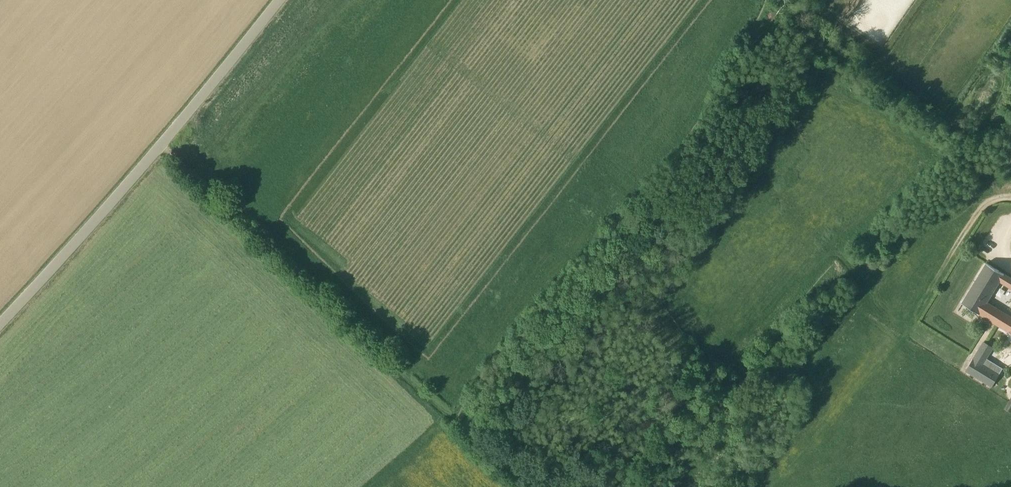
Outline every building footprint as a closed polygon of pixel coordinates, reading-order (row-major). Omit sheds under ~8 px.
[(987,263),(962,303),(1009,332),(1010,329),(1010,316),(1003,311),(997,308),(987,302),(1000,281),(1010,288),(1010,278),(987,263)] [(446,280),(437,287),(445,296),(453,288),(446,280)] [(966,370),(992,386),(999,374),(983,364),(993,347),(984,341),(966,370)]
